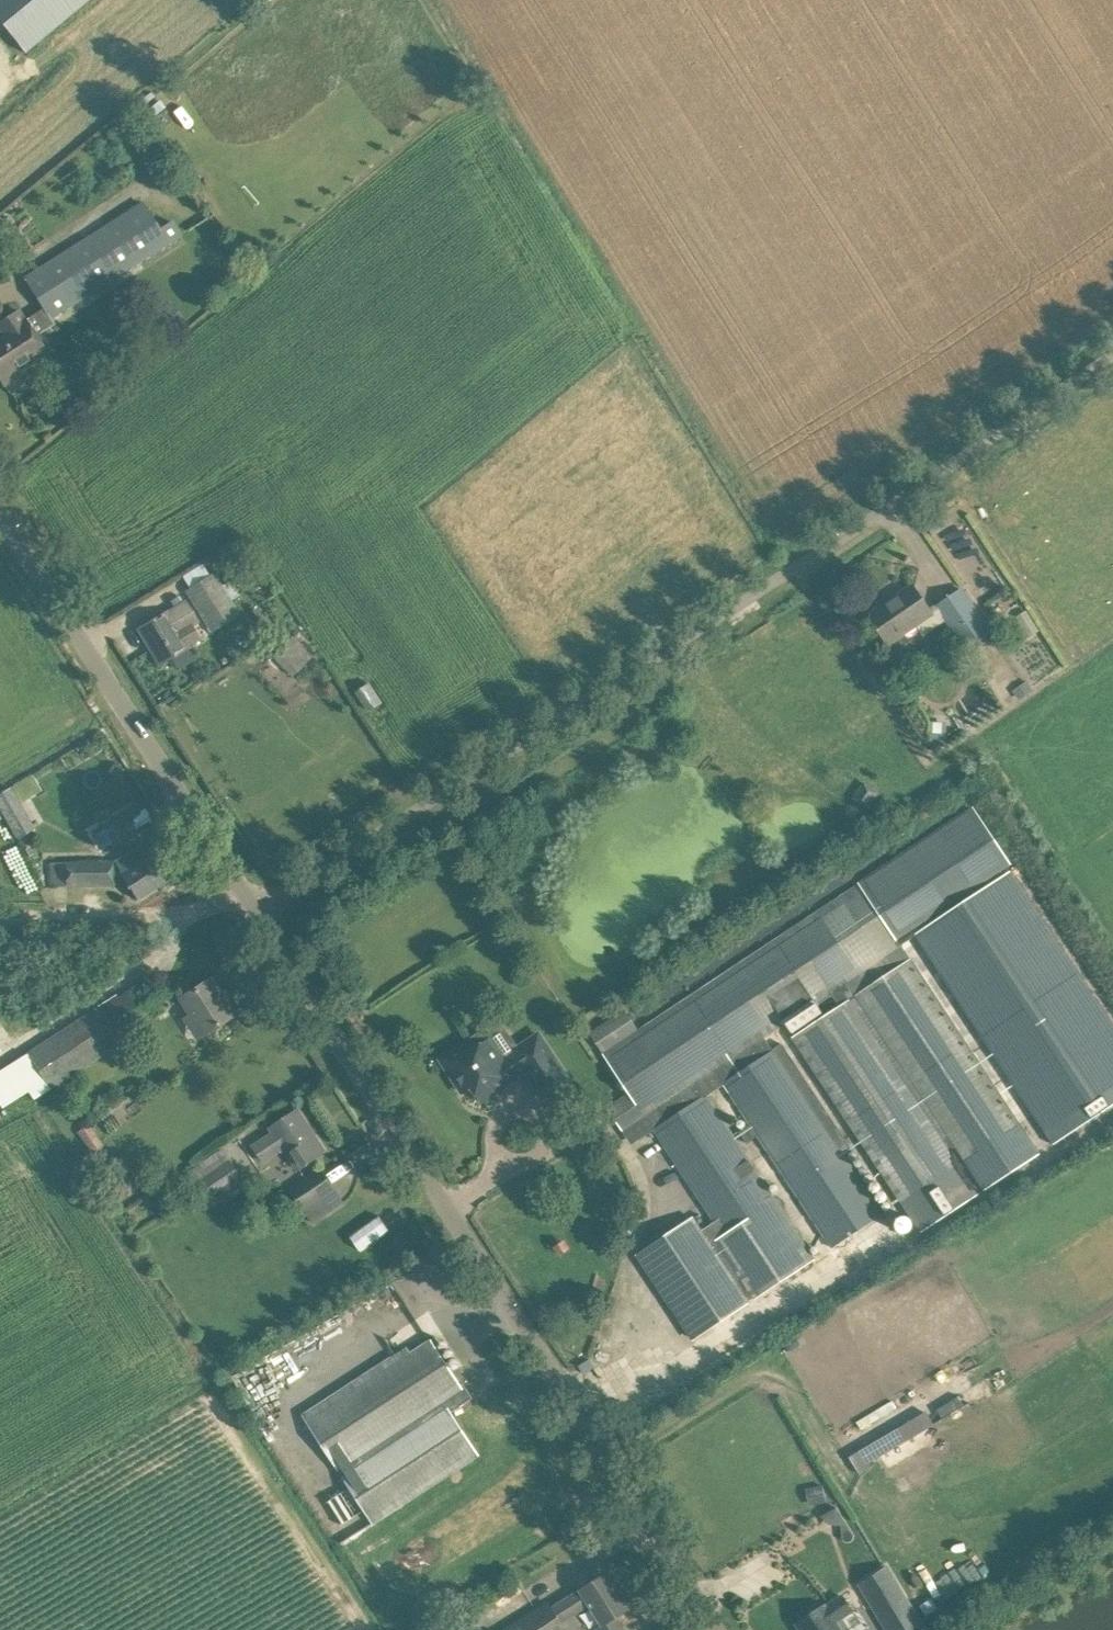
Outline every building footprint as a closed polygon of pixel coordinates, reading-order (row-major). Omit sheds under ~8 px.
[(25,52),(88,0),(0,0),(0,23),(25,52)] [(22,373),(19,368),(47,350),(36,334),(53,323),(50,319),(183,232),(173,218),(159,226),(141,199),(24,276),(42,307),(25,317),(19,309),(4,319),(10,329),(0,335),(0,378),(4,385),(22,373)] [(176,308),(162,316),(170,328),(183,320),(176,308)] [(214,573),(185,590),(209,630),(237,613),(214,573)] [(932,613),(925,604),(913,586),(870,615),(888,643),(932,613)] [(994,635),(975,607),(962,589),(938,606),(969,652),(994,635)] [(158,617),(139,628),(160,663),(179,652),(186,647),(199,640),(197,635),(192,627),(198,623),(185,601),(165,613),(158,617)] [(298,629),(275,650),(294,672),(318,650),(298,629)] [(1018,699),(1034,689),(1028,679),(1012,689),(1018,699)] [(370,684),(358,692),(370,710),(382,702),(370,684)] [(945,746),(948,721),(930,720),(928,745),(945,746)] [(0,793),(0,809),(1,811),(17,802),(9,788),(0,793)] [(14,809),(26,830),(64,809),(52,788),(14,809)] [(142,804),(126,813),(128,816),(135,827),(150,818),(143,806),(142,804)] [(590,1032),(603,1052),(630,1092),(607,1106),(623,1130),(627,1127),(637,1142),(655,1130),(715,1222),(703,1229),(694,1216),(638,1253),(694,1339),(815,1259),(777,1200),(709,1096),(722,1086),(748,1126),(738,1133),(744,1142),(755,1134),(829,1247),(881,1213),(844,1156),(853,1150),(784,1045),(774,1051),(765,1037),(832,993),(841,1007),(796,1037),(904,1199),(924,1230),(1040,1153),(1020,1123),(912,959),(859,994),(849,980),(902,944),(915,935),(916,935),(1054,1144),(1112,1105),(1112,1025),(970,809),(959,816),(859,882),(861,884),(640,1031),(638,1028),(625,1009),(590,1032)] [(101,829),(113,848),(128,838),(116,820),(101,829)] [(140,845),(115,861),(121,871),(120,871),(137,899),(165,882),(167,885),(172,885),(176,883),(179,881),(181,877),(179,873),(189,866),(171,839),(146,855),(140,845)] [(56,887),(84,886),(115,884),(114,860),(47,863),(48,885),(56,885),(56,887)] [(0,1069),(0,1104),(3,1108),(28,1092),(31,1097),(49,1085),(120,1040),(118,1038),(169,1006),(168,1003),(150,976),(132,988),(116,998),(115,997),(0,1069)] [(195,1038),(210,1028),(229,1016),(215,995),(219,993),(210,979),(182,997),(191,1011),(182,1017),(195,1038)] [(544,1096),(562,1084),(569,1079),(539,1034),(514,1051),(517,1054),(508,1060),(493,1037),(485,1043),(470,1053),(464,1044),(441,1059),(463,1091),(472,1085),(482,1101),(517,1078),(514,1074),(525,1067),(544,1096)] [(299,1168),(306,1163),(324,1151),(298,1111),(274,1127),(277,1132),(255,1146),(264,1159),(284,1146),(299,1168)] [(103,1144),(89,1122),(76,1130),(91,1152),(103,1144)] [(206,1173),(197,1179),(210,1197),(240,1176),(222,1149),(200,1165),(206,1173)] [(305,1209),(334,1190),(321,1169),(291,1188),(305,1209)] [(449,1413),(473,1398),(463,1383),(458,1386),(430,1341),(411,1354),(407,1348),(304,1415),(373,1522),(476,1455),(449,1413)] [(958,1395),(936,1409),(942,1418),(964,1404),(958,1395)] [(918,1416),(861,1449),(868,1462),(926,1429),(918,1416)] [(823,1485),(805,1489),(808,1506),(827,1502),(823,1485)] [(837,1506),(822,1516),(825,1520),(828,1522),(832,1524),(837,1525),(842,1524),(844,1539),(846,1541),(849,1541),(852,1541),(854,1538),(854,1535),(837,1506)] [(895,1583),(885,1567),(860,1583),(870,1599),(888,1629),(915,1629),(922,1626),(915,1614),(895,1583)] [(505,1629),(567,1629),(563,1622),(578,1614),(591,1605),(603,1625),(597,1629),(625,1629),(617,1617),(630,1608),(607,1573),(589,1585),(568,1598),(553,1607),(550,1602),(505,1629)] [(834,1621),(851,1611),(841,1596),(824,1607),(824,1606),(797,1623),(802,1629),(840,1629),(834,1621)]
